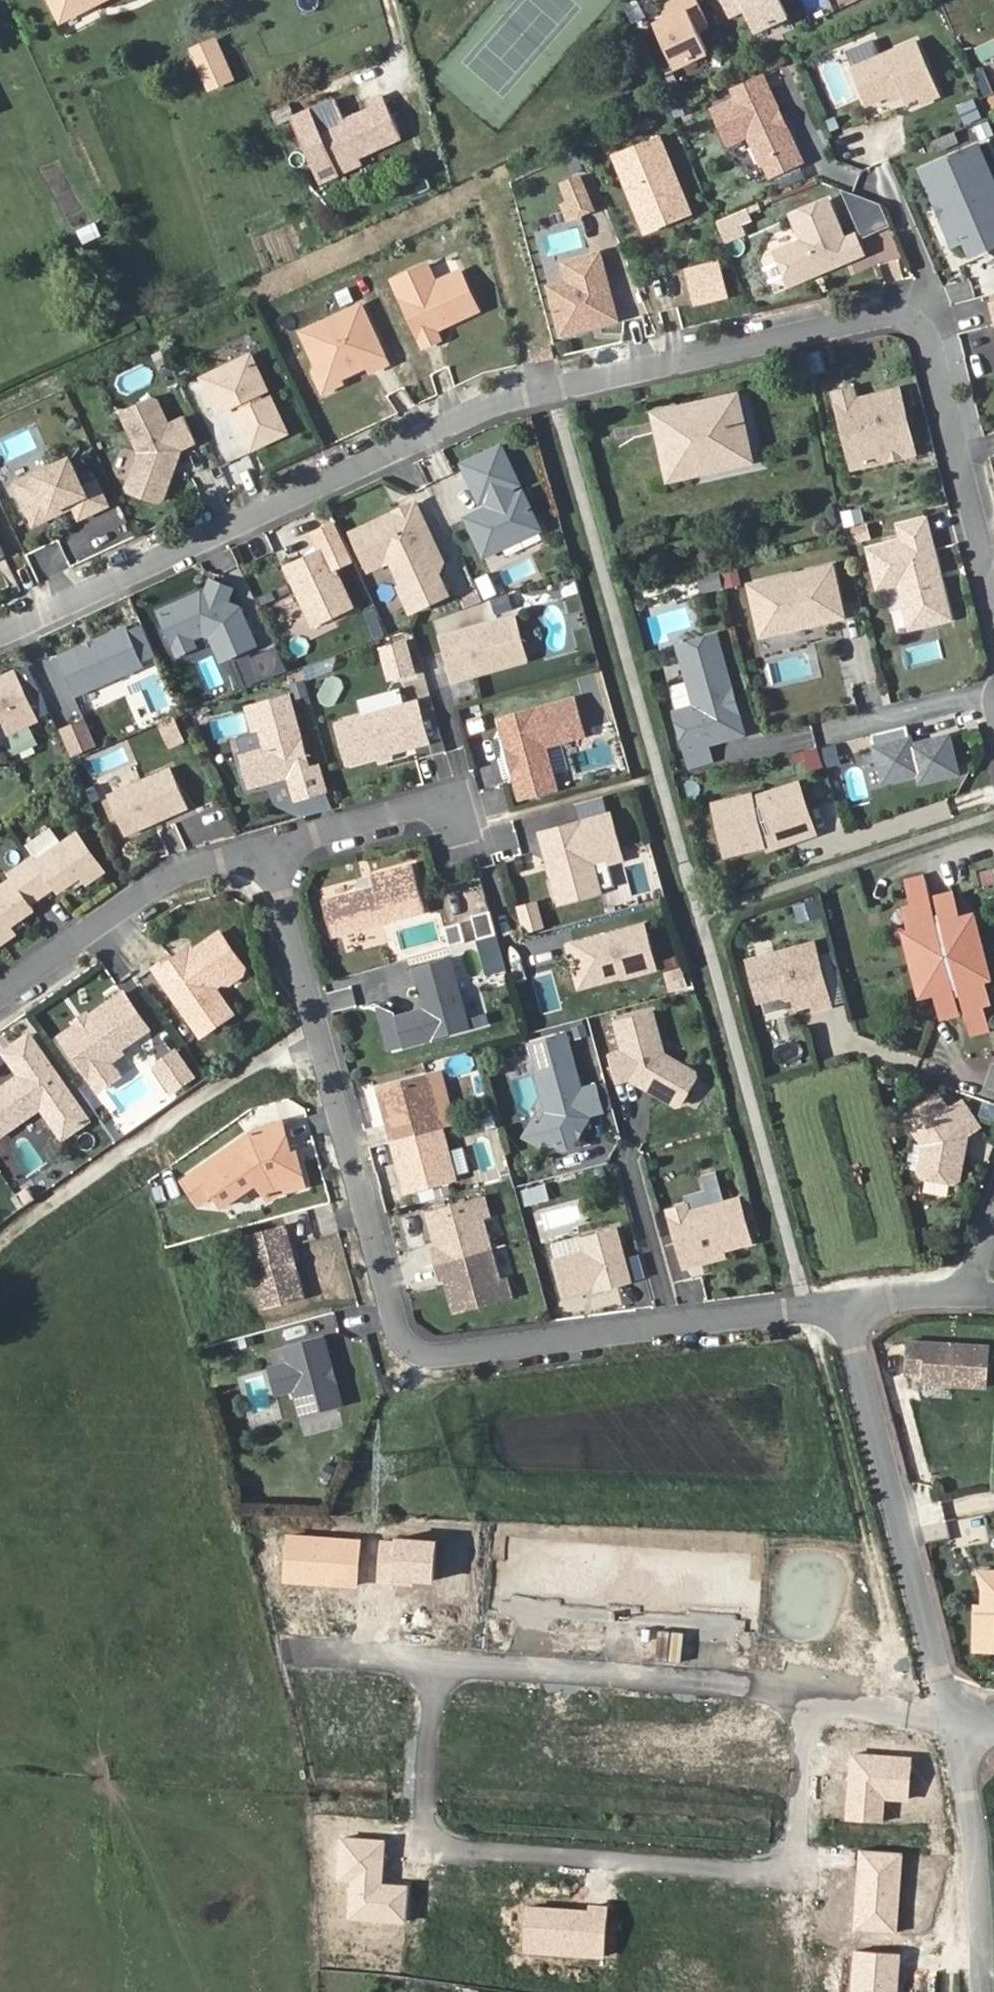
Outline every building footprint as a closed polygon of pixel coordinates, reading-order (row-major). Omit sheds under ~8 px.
[(103,0),(53,0),(63,20),(103,0)] [(662,20),(650,25),(669,66),(704,50),(695,28),(704,24),(693,0),(678,0),(666,5),(671,16),(662,20)] [(728,17),(744,9),(754,32),(788,17),(780,0),(720,0),(728,17)] [(666,5),(662,20),(671,16),(666,5)] [(914,40),(850,69),(866,105),(891,94),(900,90),(902,95),(906,102),(919,96),(922,102),(938,95),(914,40)] [(213,43),(194,51),(211,90),(230,81),(213,43)] [(761,78),(734,91),(738,100),(741,105),(768,92),(761,78)] [(900,90),(891,94),(893,98),(902,95),(900,90)] [(738,100),(713,112),(729,146),(748,136),(756,139),(753,146),(762,165),(766,163),(773,177),(802,162),(768,92),(741,105),(738,100)] [(966,122),(982,117),(976,98),(959,103),(966,122)] [(373,119),(323,141),(338,175),(360,165),(404,145),(385,105),(370,112),(373,119)] [(660,136),(620,153),(643,211),(656,206),(663,224),(691,212),(660,136)] [(748,164),(758,159),(747,138),(737,144),(748,164)] [(920,169),(936,205),(940,203),(945,213),(940,215),(953,244),(964,239),(971,254),(993,244),(993,220),(978,185),(973,187),(968,175),(962,178),(961,174),(985,163),(977,145),(920,169)] [(656,206),(643,211),(620,153),(613,156),(644,232),(663,224),(656,206)] [(985,163),(961,174),(962,178),(968,175),(973,187),(978,185),(993,220),(993,185),(985,163)] [(360,165),(338,175),(341,182),(363,172),(360,165)] [(569,201),(575,216),(593,209),(580,175),(561,183),(569,201)] [(851,201),(877,261),(900,251),(874,191),(851,201)] [(803,240),(776,251),(790,283),(808,275),(811,269),(818,266),(820,270),(863,252),(855,235),(844,239),(827,200),(792,215),(803,240)] [(569,201),(562,204),(568,219),(575,216),(569,201)] [(940,203),(936,205),(940,215),(945,213),(940,203)] [(721,221),(728,239),(745,233),(739,215),(721,221)] [(82,242),(105,235),(100,220),(77,227),(82,242)] [(600,251),(563,261),(568,280),(572,295),(552,300),(561,334),(593,326),(591,321),(598,319),(604,323),(618,319),(600,251)] [(903,255),(884,259),(887,278),(907,275),(903,255)] [(426,265),(393,280),(424,347),(440,340),(435,330),(478,310),(460,272),(435,283),(426,265)] [(811,269),(808,275),(820,270),(818,266),(811,269)] [(718,271),(689,278),(695,302),(725,295),(718,271)] [(548,286),(552,300),(572,295),(568,280),(548,286)] [(360,305),(302,333),(320,372),(338,379),(369,364),(372,371),(388,364),(360,305)] [(251,355),(202,377),(218,412),(242,401),(246,409),(236,414),(252,449),(287,432),(271,398),(262,402),(258,394),(267,390),(251,355)] [(338,379),(320,372),(314,375),(322,392),(341,384),(338,379)] [(852,388),(835,392),(842,423),(855,420),(865,464),(914,452),(899,390),(855,400),(852,388)] [(688,465),(749,450),(737,396),(655,414),(669,482),(691,477),(688,465)] [(125,410),(122,417),(139,452),(127,487),(130,493),(157,503),(164,500),(174,472),(171,466),(173,461),(179,458),(181,449),(196,442),(185,418),(169,425),(157,400),(151,398),(125,410)] [(855,420),(842,423),(853,467),(865,464),(855,420)] [(502,447),(463,465),(481,505),(487,501),(491,509),(484,512),(466,520),(484,558),(541,532),(523,493),(514,497),(511,490),(520,486),(502,447)] [(752,462),(749,450),(688,465),(691,477),(752,462)] [(70,458),(16,484),(35,525),(65,511),(63,506),(73,502),(75,506),(80,518),(109,505),(97,480),(84,487),(70,458)] [(520,486),(511,490),(514,497),(523,493),(520,486)] [(487,501),(481,505),(484,512),(491,509),(487,501)] [(73,502),(63,506),(65,511),(75,506),(73,502)] [(397,513),(352,534),(369,571),(394,559),(407,565),(416,583),(401,590),(412,613),(448,597),(437,573),(440,572),(443,564),(415,505),(408,508),(411,513),(400,519),(397,513)] [(861,507),(842,511),(844,525),(864,522),(861,507)] [(408,508),(397,513),(400,519),(411,513),(408,508)] [(923,615),(925,624),(949,618),(939,580),(935,581),(933,571),(937,570),(925,520),(898,526),(902,541),(868,549),(877,587),(898,582),(905,611),(914,609),(923,615)] [(844,526),(846,542),(871,539),(868,523),(844,526)] [(326,549),(286,568),(314,627),(354,609),(326,549)] [(750,583),(758,620),(774,616),(777,629),(821,619),(818,608),(840,603),(831,565),(750,583)] [(720,570),(698,576),(703,593),(724,587),(720,570)] [(203,595),(160,614),(175,649),(194,641),(204,636),(213,640),(223,663),(259,648),(242,610),(229,605),(235,591),(213,583),(207,597),(203,595)] [(818,608),(821,619),(843,615),(840,603),(818,608)] [(914,609),(905,611),(909,628),(925,624),(923,615),(914,609)] [(761,633),(777,629),(774,616),(758,620),(761,633)] [(515,619),(441,639),(452,681),(485,673),(483,668),(492,666),(497,669),(507,666),(510,661),(526,656),(515,619)] [(127,628),(59,658),(76,697),(144,667),(127,628)] [(729,695),(734,693),(716,633),(677,645),(695,705),(675,711),(686,750),(745,733),(737,706),(732,707),(729,695)] [(813,680),(815,642),(765,640),(764,678),(813,680)] [(194,641),(175,649),(179,658),(198,650),(194,641)] [(383,651),(391,680),(414,674),(406,645),(383,651)] [(198,661),(210,688),(224,682),(212,655),(198,661)] [(7,742),(4,736),(39,720),(17,672),(0,680),(2,683),(0,684),(0,745),(7,742)] [(293,695),(307,693),(304,672),(290,674),(293,695)] [(686,681),(670,685),(676,708),(692,703),(686,681)] [(737,706),(734,693),(729,695),(732,707),(737,706)] [(289,697),(254,707),(266,750),(243,757),(251,786),(290,775),(309,770),(289,697)] [(507,734),(504,739),(520,800),(555,790),(543,747),(582,737),(573,701),(499,722),(501,729),(505,728),(507,734)] [(417,704),(337,726),(348,764),(427,743),(417,704)] [(60,727),(73,757),(99,745),(86,715),(60,727)] [(169,748),(186,740),(175,715),(158,723),(169,748)] [(905,725),(870,733),(880,781),(915,773),(917,782),(954,774),(946,737),(909,746),(904,747),(903,740),(908,739),(905,725)] [(13,753),(39,743),(33,727),(7,737),(13,753)] [(239,734),(241,749),(260,746),(257,731),(239,734)] [(827,767),(842,764),(838,744),(822,747),(827,767)] [(309,770),(290,775),(296,799),(325,791),(319,767),(309,770)] [(170,769),(107,797),(125,836),(187,808),(170,769)] [(794,837),(811,832),(795,781),(777,787),(779,792),(768,795),(768,793),(751,799),(749,792),(727,797),(728,804),(712,808),(721,844),(739,840),(744,843),(750,844),(757,844),(762,843),(760,837),(767,835),(769,839),(793,832),(794,837)] [(608,815),(539,834),(547,861),(551,860),(553,868),(550,873),(558,902),(598,891),(590,863),(604,859),(603,854),(617,850),(608,815)] [(80,833),(40,861),(36,856),(11,874),(14,879),(0,888),(0,945),(18,932),(13,924),(36,908),(32,903),(56,886),(60,892),(83,876),(88,883),(106,871),(80,833)] [(604,859),(605,863),(620,859),(617,850),(603,854),(604,859)] [(491,904),(512,900),(504,862),(484,866),(491,904)] [(321,904),(331,940),(424,913),(411,866),(369,878),(373,890),(321,904)] [(934,926),(921,879),(905,883),(912,908),(903,911),(909,933),(904,940),(917,990),(925,994),(934,992),(941,1017),(957,1012),(951,987),(955,986),(938,925),(934,926)] [(948,895),(932,899),(938,925),(955,986),(962,1011),(968,1033),(984,1029),(977,1004),(986,1001),(980,979),(985,972),(971,922),(963,918),(955,920),(948,895)] [(518,903),(524,931),(546,927),(540,899),(518,903)] [(796,904),(799,920),(816,917),(813,901),(796,904)] [(488,977),(509,970),(489,912),(467,919),(488,977)] [(171,957),(155,968),(202,1035),(233,1014),(214,988),(221,983),(224,978),(242,965),(221,933),(197,950),(196,955),(188,960),(183,953),(173,960),(171,957)] [(567,954),(569,961),(594,954),(610,963),(617,988),(623,987),(611,943),(567,954)] [(813,945),(748,962),(758,1001),(783,995),(791,993),(793,997),(796,1008),(811,1004),(813,1011),(829,1007),(813,945)] [(194,946),(183,953),(188,960),(196,955),(197,950),(194,946)] [(567,954),(534,964),(546,1008),(617,988),(610,963),(594,954),(569,961),(567,954)] [(448,958),(411,967),(415,982),(452,972),(448,958)] [(224,978),(221,983),(229,984),(247,972),(242,965),(224,978)] [(682,965),(665,972),(673,992),(690,985),(682,965)] [(452,972),(415,982),(419,997),(425,995),(429,1007),(422,1009),(393,1016),(401,1046),(467,1029),(452,972)] [(124,993),(87,1019),(90,1023),(85,1026),(79,1025),(62,1036),(89,1076),(110,1062),(123,1053),(120,1049),(149,1029),(124,993)] [(419,997),(422,1009),(429,1007),(425,995),(419,997)] [(646,1010),(609,1021),(618,1052),(603,1056),(611,1082),(625,1078),(626,1079),(632,1083),(639,1081),(644,1084),(646,1091),(671,1105),(678,1103),(692,1079),(690,1072),(658,1053),(646,1010)] [(85,1015),(76,1021),(79,1025),(85,1026),(90,1023),(87,1019),(85,1015)] [(563,1032),(526,1042),(534,1072),(544,1111),(528,1121),(536,1125),(535,1126),(539,1138),(558,1148),(569,1145),(574,1137),(573,1129),(575,1124),(582,1121),(585,1117),(584,1114),(599,1110),(592,1084),(577,1088),(563,1032)] [(5,1052),(22,1075),(46,1059),(30,1035),(5,1052)] [(176,1052),(156,1066),(173,1091),(193,1077),(176,1052)] [(0,1090),(0,1135),(42,1106),(63,1138),(89,1120),(46,1059),(22,1075),(0,1090)] [(110,1062),(89,1076),(99,1091),(120,1076),(110,1062)] [(426,1077),(377,1090),(379,1098),(383,1097),(385,1103),(381,1104),(401,1178),(405,1176),(407,1183),(403,1184),(405,1191),(454,1178),(426,1077)] [(639,1081),(632,1083),(646,1091),(644,1084),(639,1081)] [(938,1094),(905,1116),(924,1144),(920,1172),(923,1177),(954,1182),(959,1180),(963,1158),(960,1154),(962,1147),(965,1147),(966,1137),(965,1135),(978,1127),(962,1103),(949,1111),(938,1094)] [(288,1154),(294,1153),(286,1120),(261,1127),(185,1180),(201,1203),(216,1194),(224,1207),(259,1183),(269,1198),(279,1191),(280,1192),(307,1185),(301,1162),(291,1165),(288,1154)] [(536,1125),(528,1121),(519,1136),(535,1145),(539,1138),(535,1126),(536,1125)] [(575,1124),(573,1129),(574,1137),(582,1121),(575,1124)] [(294,1153),(288,1154),(291,1165),(301,1162),(299,1151),(294,1153)] [(483,1195),(426,1211),(436,1247),(431,1248),(440,1279),(444,1277),(454,1313),(511,1297),(506,1277),(498,1279),(482,1218),(489,1216),(483,1195)] [(680,1205),(663,1209),(677,1265),(694,1260),(692,1254),(715,1249),(743,1241),(732,1199),(682,1212),(680,1205)] [(285,1224),(244,1236),(263,1308),(305,1297),(285,1224)] [(580,1251),(550,1259),(559,1294),(580,1289),(583,1283),(588,1282),(590,1286),(591,1292),(627,1282),(612,1227),(576,1236),(580,1251)] [(692,1254),(694,1260),(716,1254),(715,1249),(692,1254)] [(333,1368),(324,1335),(285,1345),(304,1416),(343,1405),(337,1380),(332,1378),(331,1372),(333,1368)] [(989,1344),(907,1339),(905,1371),(922,1372),(922,1380),(986,1384),(989,1344)] [(361,1540),(285,1535),(282,1583),(357,1588),(361,1540)] [(434,1543),(380,1540),(378,1581),(432,1584),(434,1543)] [(982,1591),(993,1579),(993,1570),(975,1569),(982,1591)] [(973,1648),(993,1649),(993,1579),(982,1591),(981,1605),(981,1612),(974,1612),(973,1648)] [(912,1759),(850,1754),(845,1822),(883,1825),(885,1804),(909,1806),(912,1759)] [(384,1841),(338,1838),(335,1882),(349,1883),(346,1921),(405,1925),(407,1887),(381,1885),(384,1841)] [(902,1853),(858,1850),(852,1928),(897,1931),(902,1853)] [(607,1912),(523,1906),(519,1952),(604,1958),(607,1912)] [(854,1952),(851,1991),(896,1991),(899,1955),(854,1952)]
